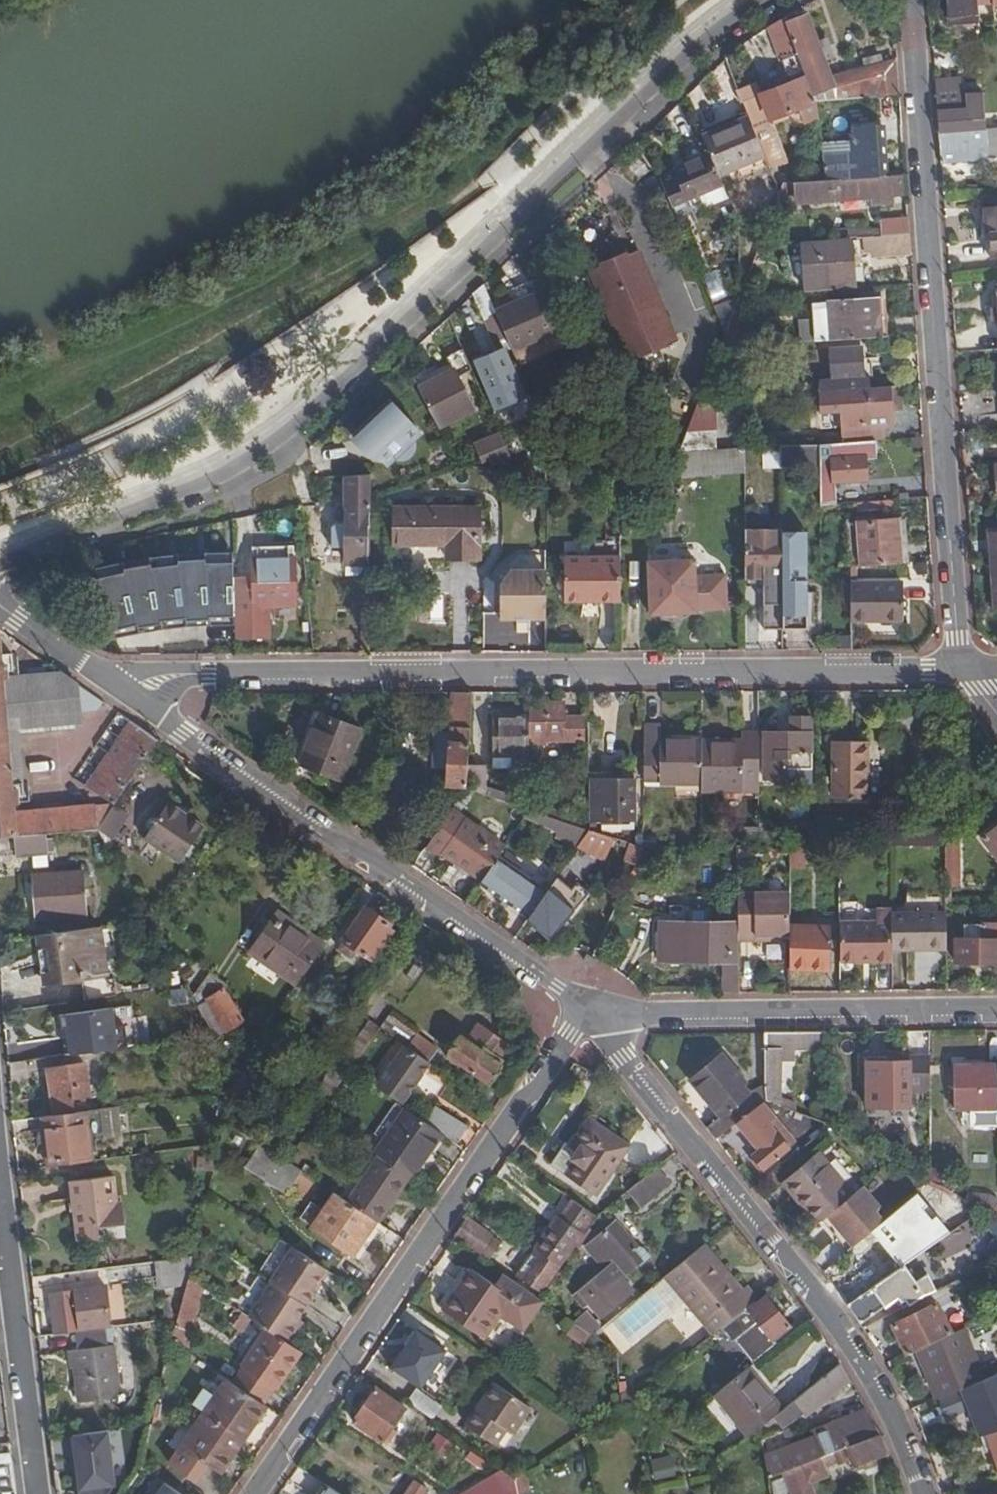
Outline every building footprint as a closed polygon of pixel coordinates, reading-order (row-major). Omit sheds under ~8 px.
[(979,21),(978,5),(978,0),(948,0),(949,23),(979,21)] [(807,27),(802,8),(784,20),(785,24),(804,102),(892,96),(890,60),(877,61),(861,62),(817,65),(812,46),(807,27)] [(769,91),(741,102),(747,117),(764,156),(768,167),(786,160),(770,117),(796,108),(800,119),(807,115),(804,102),(785,24),(777,26),(791,82),(769,91)] [(815,25),(807,27),(812,46),(820,44),(815,25)] [(860,53),(861,62),(877,61),(876,52),(860,53)] [(964,77),(936,79),(939,132),(988,129),(985,93),(973,94),(975,112),(966,113),(965,95),(964,77)] [(973,94),(965,95),(966,113),(975,112),(973,94)] [(675,172),(660,178),(672,206),(722,185),(718,175),(764,156),(747,117),(703,135),(710,154),(674,169),(675,172)] [(855,155),(818,159),(823,180),(883,176),(880,126),(854,128),(855,155)] [(988,129),(939,132),(941,164),(996,161),(996,129),(988,129)] [(900,190),(899,175),(883,176),(823,180),(800,182),(802,198),(858,193),(859,201),(884,199),(883,192),(900,190)] [(800,182),(786,183),(777,207),(802,203),(802,198),(800,182)] [(729,197),(713,204),(721,224),(737,217),(729,197)] [(591,271),(638,250),(619,205),(607,211),(579,244),(586,258),(579,264),(602,316),(609,314),(591,271)] [(989,261),(996,261),(996,210),(984,211),(984,232),(988,233),(989,261)] [(876,227),(877,236),(908,234),(907,219),(876,221),(876,227)] [(825,225),(826,240),(848,238),(861,237),(861,228),(841,230),(841,224),(825,225)] [(876,227),(861,228),(861,237),(871,237),(877,236),(876,227)] [(872,256),(910,254),(908,234),(877,236),(871,237),(872,256)] [(851,288),(848,238),(826,240),(799,242),(802,292),(851,288)] [(638,250),(591,271),(609,314),(626,355),(640,349),(643,357),(653,353),(649,345),(675,334),(638,250)] [(722,278),(706,285),(718,314),(734,307),(722,278)] [(486,321),(497,317),(484,285),(475,294),(486,321)] [(511,300),(517,313),(544,302),(538,289),(511,300)] [(750,346),(748,295),(738,296),(734,307),(725,330),(719,348),(750,346)] [(815,304),(817,342),(844,340),(880,337),(877,299),(815,304)] [(513,358),(560,338),(555,327),(544,302),(517,313),(498,320),(513,358)] [(797,342),(808,342),(807,318),(796,319),(797,342)] [(560,338),(513,358),(520,374),(567,354),(560,338)] [(829,349),(832,391),(863,389),(859,347),(829,349)] [(415,381),(418,388),(455,371),(458,378),(471,372),(462,351),(444,359),(447,366),(415,381)] [(505,354),(477,366),(490,398),(518,386),(505,354)] [(455,371),(418,388),(436,427),(473,411),(458,378),(455,371)] [(524,399),(518,386),(490,398),(495,410),(524,399)] [(841,408),(844,441),(875,439),(883,438),(883,427),(892,426),(891,412),(901,404),(899,387),(863,389),(832,391),(818,392),(819,409),(841,408)] [(717,435),(726,397),(700,398),(686,437),(717,435)] [(390,398),(349,437),(367,453),(379,458),(387,465),(395,457),(404,459),(413,453),(415,444),(414,440),(422,431),(390,398)] [(496,435),(478,444),(485,459),(504,450),(496,435)] [(717,435),(686,437),(680,453),(715,451),(717,435)] [(844,441),(820,443),(820,504),(836,502),(835,482),(867,480),(865,458),(876,457),(875,439),(844,441)] [(680,476),(744,472),(743,448),(715,451),(680,453),(678,453),(680,476)] [(780,467),(777,449),(759,452),(762,469),(780,467)] [(345,556),(345,565),(370,565),(371,476),(346,478),(346,526),(331,527),(332,557),(345,556)] [(393,558),(479,557),(477,507),(393,508),(393,558)] [(859,523),(862,566),(899,563),(895,520),(859,523)] [(862,566),(859,523),(846,525),(849,567),(862,566)] [(782,529),(744,529),(745,546),(745,579),(758,579),(758,586),(764,586),(764,629),(783,629),(783,628),(783,622),(782,595),(783,587),(783,579),(782,529)] [(784,531),(783,579),(783,587),(782,595),(783,622),(783,628),(808,627),(809,530),(784,531)] [(593,602),(621,602),(621,566),(621,542),(593,543),(593,556),(563,558),(563,603),(582,603),(583,600),(592,600),(593,602)] [(120,561),(92,567),(114,636),(159,627),(184,626),(231,624),(230,551),(202,552),(202,558),(175,559),(146,563),(121,567),(120,561)] [(520,556),(510,571),(546,570),(546,555),(520,556)] [(254,579),(234,581),(236,638),(270,637),(268,605),(294,603),(292,558),(253,560),(254,579)] [(648,562),(652,615),(657,615),(694,613),(699,612),(699,610),(729,608),(727,574),(696,576),(695,559),(648,562)] [(547,618),(546,570),(510,571),(500,585),(501,619),(518,618),(518,617),(529,617),(529,618),(547,618)] [(871,585),(851,585),(851,620),(903,619),(903,582),(872,583),(871,585)] [(694,613),(657,615),(663,619),(670,622),(677,622),(680,621),(687,618),(691,616),(694,613)] [(32,666),(31,675),(45,674),(44,665),(32,666)] [(77,684),(59,672),(45,674),(31,675),(15,676),(8,677),(8,668),(8,667),(0,668),(0,836),(14,833),(47,828),(98,819),(110,803),(113,799),(14,813),(13,802),(18,801),(17,790),(12,791),(6,736),(5,728),(75,722),(80,720),(80,712),(77,684)] [(98,710),(104,703),(77,684),(80,712),(98,710)] [(450,788),(469,787),(470,764),(472,693),(452,693),(451,733),(451,769),(450,788)] [(547,710),(531,710),(531,716),(531,757),(531,760),(547,760),(548,777),(565,777),(564,732),(564,703),(547,702),(547,710)] [(361,729),(320,714),(302,763),(341,779),(361,729)] [(493,757),(531,757),(531,716),(493,716),(493,757)] [(88,778),(114,797),(157,739),(129,720),(88,778)] [(75,729),(75,722),(5,728),(6,736),(13,735),(75,729)] [(663,784),(701,785),(701,742),(662,743),(661,728),(646,729),(646,782),(663,782),(663,784)] [(435,769),(451,769),(451,733),(436,733),(435,769)] [(701,794),(758,793),(758,734),(742,734),(742,741),(701,742),(701,785),(701,794)] [(810,770),(810,735),(763,734),(763,753),(780,753),(781,770),(810,770)] [(13,735),(6,736),(12,791),(17,790),(14,749),(15,749),(13,735)] [(866,743),(833,743),(833,798),(865,798),(866,743)] [(489,764),(470,764),(469,787),(469,792),(531,812),(531,804),(489,788),(489,764)] [(638,782),(591,782),(592,821),(638,820),(638,782)] [(201,826),(166,802),(142,835),(177,859),(201,826)] [(124,813),(110,803),(98,819),(94,824),(109,835),(124,813)] [(472,824),(454,812),(444,825),(453,832),(458,827),(464,831),(465,830),(467,831),(472,824)] [(442,854),(482,881),(505,848),(472,824),(467,831),(465,830),(464,831),(458,827),(453,832),(444,825),(427,846),(440,855),(442,854)] [(561,836),(579,850),(592,831),(570,824),(561,836)] [(982,837),(996,854),(996,825),(982,837)] [(50,849),(47,828),(14,833),(17,853),(50,849)] [(932,829),(933,847),(948,846),(948,829),(932,829)] [(604,860),(611,837),(592,831),(579,850),(577,852),(604,860)] [(659,836),(649,837),(649,848),(660,848),(659,836)] [(965,836),(963,836),(949,846),(950,887),(966,887),(965,836)] [(635,866),(642,850),(623,842),(616,858),(635,866)] [(482,881),(532,914),(546,895),(552,887),(544,882),(548,876),(505,848),(482,881)] [(803,848),(787,848),(787,870),(804,870),(803,848)] [(79,865),(31,871),(36,916),(85,910),(79,865)] [(546,895),(532,914),(528,920),(551,936),(590,893),(578,884),(572,892),(557,880),(552,887),(546,895)] [(787,889),(736,889),(737,919),(737,939),(754,939),(754,933),(770,932),(787,932),(788,927),(787,889)] [(394,918),(371,902),(347,934),(349,935),(338,952),(348,958),(354,949),(367,958),(394,918)] [(707,910),(687,911),(687,920),(707,920),(707,910)] [(252,948),(298,982),(323,945),(278,912),(252,948)] [(837,961),(892,961),(892,950),(891,913),(876,913),(876,920),(837,921),(837,961)] [(926,951),(949,951),(949,914),(891,913),(892,950),(914,950),(914,946),(925,946),(926,951)] [(719,963),(720,992),(738,992),(737,939),(737,919),(707,920),(687,920),(658,921),(659,962),(719,963)] [(96,976),(92,922),(35,933),(38,980),(82,977),(96,976)] [(956,940),(956,963),(996,963),(996,925),(982,925),(982,939),(956,940)] [(826,927),(788,927),(787,932),(788,961),(827,961),(826,927)] [(198,1002),(207,997),(222,989),(229,985),(210,969),(193,994),(198,1002)] [(174,971),(159,973),(161,986),(176,983),(174,971)] [(82,977),(83,998),(111,994),(110,981),(96,982),(96,976),(82,977)] [(242,1021),(222,989),(207,997),(227,1029),(242,1021)] [(207,997),(198,1002),(216,1034),(216,1035),(227,1029),(207,997)] [(109,1009),(62,1016),(67,1055),(115,1048),(109,1009)] [(392,1019),(383,1031),(399,1042),(425,1060),(428,1062),(438,1049),(392,1019)] [(501,1040),(472,1020),(447,1055),(487,1082),(503,1059),(492,1052),(501,1040)] [(356,1047),(364,1052),(379,1032),(371,1026),(356,1047)] [(790,1047),(820,1047),(820,1031),(760,1032),(760,1047),(775,1047),(776,1055),(790,1055),(790,1047)] [(401,1093),(425,1060),(399,1042),(375,1075),(401,1093)] [(364,1052),(356,1047),(345,1062),(353,1068),(364,1052)] [(775,1047),(760,1047),(760,1083),(760,1098),(777,1106),(777,1096),(776,1055),(775,1047)] [(718,1115),(705,1126),(714,1138),(754,1104),(759,1099),(749,1087),(743,1080),(746,1077),(722,1049),(686,1078),(718,1115)] [(926,1091),(925,1059),(905,1059),(906,1060),(862,1060),(862,1104),(906,1104),(906,1092),(926,1091)] [(46,1067),(51,1114),(76,1111),(75,1100),(88,1098),(86,1062),(46,1067)] [(949,1064),(949,1107),(965,1107),(996,1107),(996,1064),(949,1064)] [(266,1093),(261,1065),(237,1071),(231,1090),(229,1102),(266,1093)] [(760,1083),(749,1087),(759,1099),(760,1098),(760,1083)] [(792,1111),(792,1102),(777,1096),(777,1106),(792,1111)] [(224,1101),(215,1099),(212,1114),(221,1116),(224,1101)] [(443,1133),(458,1143),(468,1128),(434,1104),(423,1120),(443,1133)] [(764,1116),(754,1104),(714,1138),(725,1151),(741,1139),(740,1136),(764,1116)] [(965,1107),(965,1124),(996,1124),(996,1107),(965,1107)] [(411,1178),(443,1133),(423,1120),(408,1109),(376,1155),(381,1158),(410,1177),(411,1178)] [(93,1159),(86,1110),(76,1111),(51,1114),(43,1116),(49,1164),(93,1159)] [(593,1190),(626,1142),(587,1115),(568,1142),(574,1146),(568,1155),(573,1157),(563,1171),(593,1190)] [(782,1154),(789,1149),(768,1123),(762,1128),(782,1154)] [(744,1165),(754,1176),(756,1179),(784,1156),(782,1154),(762,1128),(761,1127),(739,1146),(745,1152),(740,1156),(744,1161),(742,1162),(744,1165)] [(292,1153),(293,1152),(271,1138),(265,1147),(286,1161),(292,1153)] [(244,1157),(253,1163),(265,1147),(255,1140),(244,1157)] [(568,1142),(564,1140),(549,1161),(563,1171),(573,1157),(568,1155),(574,1146),(568,1142)] [(289,1196),(305,1173),(300,1170),(295,1167),(286,1161),(265,1147),(253,1163),(249,1170),(289,1196)] [(301,1159),(292,1153),(286,1161),(295,1167),(301,1159)] [(213,1158),(197,1156),(197,1168),(212,1169),(213,1158)] [(381,1158),(350,1203),(377,1221),(379,1223),(410,1177),(381,1158)] [(814,1208),(823,1217),(849,1196),(823,1166),(819,1169),(810,1159),(782,1182),(808,1213),(814,1208)] [(754,1176),(744,1165),(741,1167),(751,1179),(754,1176)] [(311,1171),(303,1166),(300,1170),(305,1173),(308,1175),(311,1171)] [(674,1184),(660,1167),(630,1192),(643,1209),(674,1184)] [(114,1204),(110,1178),(64,1183),(66,1201),(72,1200),(77,1241),(98,1238),(97,1228),(122,1225),(120,1203),(114,1204)] [(879,1208),(860,1187),(849,1196),(823,1217),(821,1219),(847,1250),(869,1231),(882,1222),(874,1212),(879,1208)] [(882,1222),(869,1231),(903,1266),(951,1232),(918,1191),(882,1222)] [(354,1255),(377,1221),(350,1203),(334,1193),(319,1214),(310,1228),(354,1255)] [(996,1221),(996,1205),(994,1205),(995,1202),(984,1196),(977,1210),(995,1220),(996,1221)] [(538,1290),(595,1213),(571,1198),(558,1215),(556,1214),(533,1245),(541,1251),(522,1279),(538,1290)] [(307,1206),(297,1219),(310,1228),(319,1214),(307,1206)] [(808,1213),(817,1222),(821,1219),(823,1217),(814,1208),(808,1213)] [(500,1237),(468,1215),(454,1235),(485,1256),(500,1237)] [(991,1262),(996,1259),(996,1221),(995,1220),(983,1228),(990,1237),(985,1243),(985,1252),(991,1262)] [(637,1248),(619,1225),(587,1251),(609,1277),(590,1293),(596,1301),(591,1305),(600,1317),(631,1292),(621,1280),(639,1265),(630,1254),(637,1248)] [(270,1281),(293,1247),(280,1238),(255,1275),(258,1276),(235,1310),(250,1319),(275,1283),(270,1281)] [(666,1274),(713,1333),(722,1326),(742,1309),(753,1301),(755,1299),(745,1285),(739,1289),(702,1244),(666,1274)] [(513,1272),(522,1279),(541,1251),(533,1245),(513,1272)] [(275,1283),(250,1319),(264,1329),(286,1343),(302,1321),(298,1317),(316,1291),(312,1288),(325,1268),(293,1247),(270,1281),(275,1283)] [(648,1249),(637,1248),(630,1254),(639,1265),(647,1266),(656,1259),(648,1249)] [(158,1286),(186,1283),(187,1279),(191,1259),(156,1264),(158,1286)] [(905,1294),(911,1303),(935,1291),(924,1275),(915,1281),(903,1266),(850,1304),(860,1320),(905,1294)] [(522,1330),(543,1301),(540,1299),(503,1274),(494,1287),(469,1271),(442,1310),(484,1339),(501,1317),(522,1330)] [(202,1289),(187,1279),(186,1283),(176,1320),(172,1342),(185,1350),(202,1289)] [(49,1292),(55,1334),(75,1331),(101,1329),(95,1288),(49,1292)] [(236,1314),(209,1295),(203,1304),(230,1322),(236,1314)] [(756,1305),(753,1301),(742,1309),(745,1312),(739,1318),(747,1328),(757,1321),(772,1340),(789,1326),(766,1297),(756,1305)] [(896,1326),(911,1355),(916,1352),(952,1332),(937,1305),(896,1326)] [(988,1314),(994,1331),(996,1329),(996,1309),(988,1314)] [(601,1327),(587,1310),(575,1323),(593,1334),(601,1327)] [(591,1334),(574,1323),(566,1334),(583,1345),(591,1334)] [(75,1331),(77,1348),(105,1345),(102,1328),(101,1329),(75,1331)] [(274,1388),(299,1351),(286,1343),(264,1329),(240,1366),(274,1388)] [(952,1332),(916,1352),(939,1395),(948,1391),(978,1379),(953,1332),(952,1332)] [(412,1334),(389,1368),(415,1386),(438,1352),(412,1334)] [(117,1388),(112,1345),(105,1345),(77,1348),(66,1350),(68,1368),(72,1368),(77,1405),(107,1402),(117,1388)] [(805,1411),(848,1378),(839,1362),(793,1397),(803,1410),(805,1411)] [(274,1388),(240,1366),(230,1380),(264,1403),(274,1388)] [(767,1394),(746,1369),(719,1392),(749,1429),(772,1412),(781,1406),(770,1392),(767,1394)] [(937,1396),(945,1417),(969,1407),(979,1434),(986,1432),(988,1431),(996,1428),(996,1371),(978,1379),(948,1391),(939,1395),(937,1396)] [(202,1431),(190,1452),(205,1462),(220,1472),(239,1444),(234,1440),(244,1424),(250,1428),(266,1404),(264,1403),(230,1380),(225,1377),(198,1421),(197,1423),(199,1427),(202,1431)] [(634,1378),(624,1381),(630,1403),(642,1393),(636,1386),(634,1378)] [(530,1407),(496,1383),(469,1424),(497,1444),(507,1428),(513,1432),(530,1407)] [(405,1409),(375,1389),(352,1422),(383,1442),(405,1409)] [(406,1402),(430,1417),(438,1404),(414,1389),(406,1402)] [(803,1410),(793,1397),(781,1406),(772,1412),(781,1424),(803,1410)] [(813,1437),(764,1454),(767,1471),(782,1466),(798,1461),(847,1444),(877,1434),(867,1414),(812,1432),(813,1437)] [(988,1431),(986,1432),(990,1447),(996,1472),(996,1428),(988,1431)] [(72,1434),(78,1493),(107,1493),(113,1485),(106,1430),(72,1434)] [(434,1432),(425,1448),(446,1460),(455,1444),(434,1432)] [(986,1432),(979,1434),(983,1448),(990,1447),(986,1432)] [(887,1457),(877,1434),(847,1444),(847,1447),(799,1462),(798,1461),(782,1466),(786,1478),(790,1492),(791,1493),(812,1493),(807,1479),(825,1473),(823,1465),(851,1457),(855,1468),(887,1457)] [(194,1480),(205,1462),(190,1452),(183,1448),(171,1465),(194,1480)] [(651,1479),(673,1477),(672,1457),(649,1459),(651,1479)] [(285,1488),(294,1493),(317,1493),(323,1485),(298,1468),(285,1488)] [(786,1478),(770,1483),(774,1493),(784,1493),(790,1492),(786,1478)] [(515,1480),(496,1493),(518,1493),(515,1480)] [(429,1491),(413,1481),(403,1493),(427,1493),(429,1491)] [(164,1483),(156,1493),(180,1493),(164,1483)] [(326,1484),(319,1493),(340,1493),(326,1484)]
